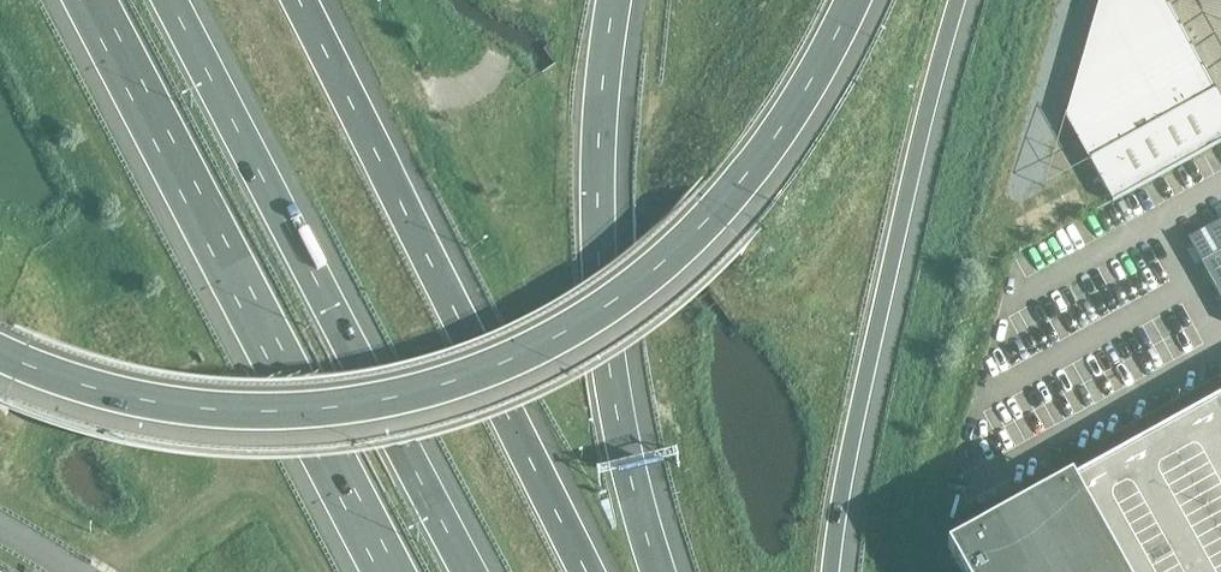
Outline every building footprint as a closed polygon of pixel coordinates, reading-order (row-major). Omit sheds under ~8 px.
[(1025,208),(1220,100),(1220,0),(1219,0),(1059,88),(1025,208)] [(1079,18),(1112,0),(1084,0),(1079,18)] [(1200,264),(1220,301),(1220,252),(1200,264)] [(947,549),(959,571),(1121,571),(1071,480),(947,549)]
